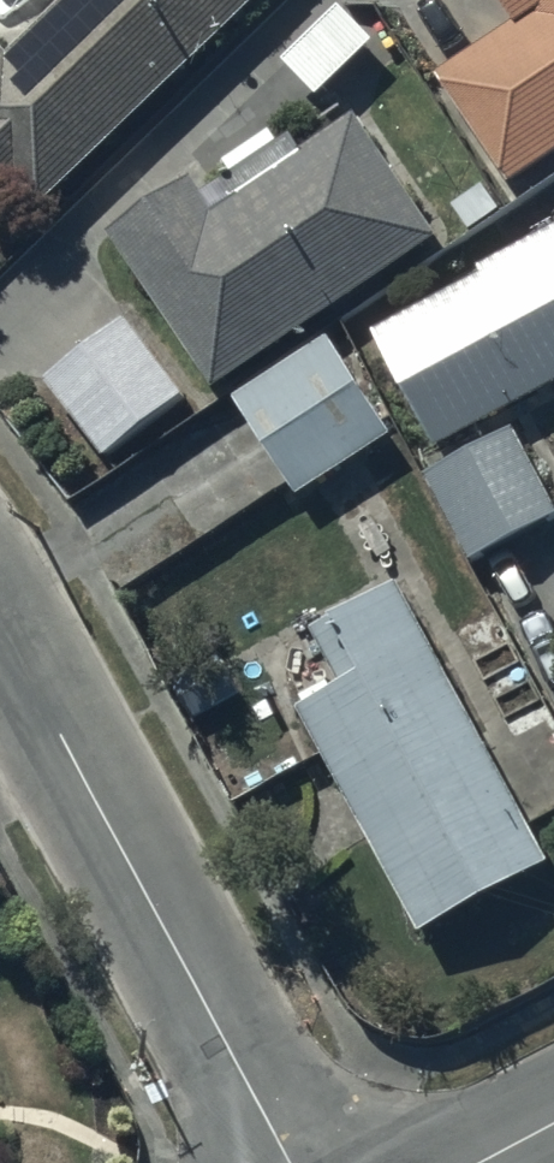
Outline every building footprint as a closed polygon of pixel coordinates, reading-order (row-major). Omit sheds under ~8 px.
[(64,10),(16,55),(0,38),(0,178),(33,214),(264,0),(55,0),(64,10)] [(519,21),(437,76),(510,185),(553,156),(553,0),(505,0),(519,21)] [(382,53),(347,16),(289,71),(323,108),(382,53)] [(446,236),(364,115),(308,152),(297,135),(286,142),(276,126),(220,164),(230,178),(206,194),(196,179),(114,234),(219,389),(446,236)] [(481,269),(484,274),(377,334),(444,452),(421,465),(476,562),(553,519),(553,497),(507,414),(553,388),(553,228),(481,269)] [(192,396),(131,316),(46,382),(107,461),(192,396)] [(335,336),(236,399),(301,499),(399,436),(335,336)] [(402,583),(334,619),(345,641),(328,651),(346,685),(301,709),(423,937),(553,867),(553,865),(402,583)]
